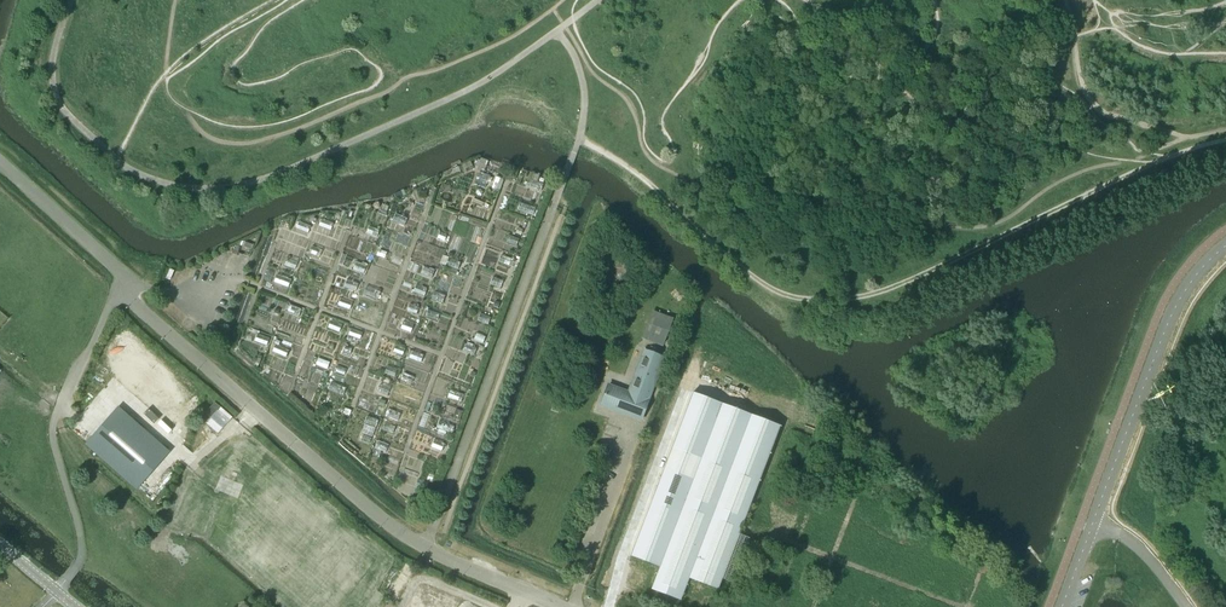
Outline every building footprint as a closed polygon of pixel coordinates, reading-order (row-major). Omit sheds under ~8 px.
[(601,405),(641,420),(664,358),(643,351),(628,392),(608,385),(601,405)] [(739,534),(780,426),(692,392),(630,556),(659,567),(653,582),(664,586),(664,587),(665,589),(666,590),(667,591),(669,591),(670,591),(671,590),(673,589),(683,593),(689,579),(718,590),(722,579),(732,583),(749,538),(739,534)] [(136,489),(169,452),(118,408),(86,445),(136,489)]
